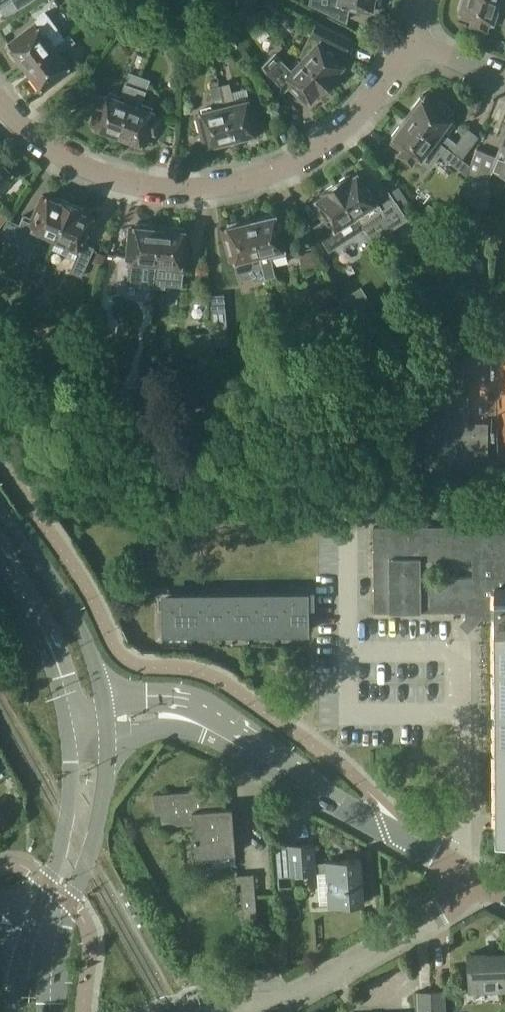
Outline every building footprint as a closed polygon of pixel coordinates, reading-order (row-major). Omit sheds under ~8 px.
[(191,20),(202,18),(200,0),(188,0),(191,20)] [(202,18),(214,16),(212,0),(200,0),(202,18)] [(214,16),(226,14),(223,0),(212,0),(214,16)] [(311,2),(347,20),(349,5),(373,10),(374,0),(311,0),(311,2)] [(459,9),(461,10),(461,13),(474,17),(472,24),(487,28),(489,22),(493,23),(498,8),(504,10),(504,0),(461,0),(459,9)] [(66,37),(47,11),(36,19),(41,26),(40,27),(38,25),(33,29),(32,26),(22,34),(24,36),(11,45),(13,48),(10,49),(18,59),(20,57),(27,66),(54,46),(61,41),(66,37)] [(353,39),(337,31),(318,21),(302,54),(305,57),(303,58),(331,84),(341,73),(338,70),(346,62),(340,57),(345,51),(347,52),(353,39)] [(206,24),(208,33),(209,39),(219,36),(215,22),(206,24)] [(159,24),(157,37),(171,39),(173,27),(173,25),(160,23),(159,24)] [(66,37),(61,41),(67,48),(76,41),(71,33),(66,37)] [(54,46),(27,66),(34,76),(32,78),(39,87),(41,85),(43,87),(56,78),(57,80),(67,73),(65,71),(70,67),(54,46)] [(276,54),(265,66),(282,92),(291,83),(310,101),(317,93),(320,95),(331,84),(303,58),(293,69),(276,54)] [(119,134),(140,75),(129,71),(120,97),(106,92),(104,97),(98,94),(92,109),(99,112),(94,125),(97,126),(96,129),(107,133),(108,130),(119,134)] [(144,143),(148,130),(155,132),(161,117),(154,115),(155,110),(142,105),(151,79),(140,75),(119,134),(130,138),(129,141),(140,145),(141,142),(144,143)] [(230,82),(220,84),(220,85),(223,97),(225,105),(234,138),(245,135),(246,138),(257,135),(257,132),(259,132),(255,117),(258,116),(255,104),(252,105),(251,99),(250,99),(247,87),(232,91),(230,82)] [(219,85),(211,87),(214,99),(223,97),(220,85),(219,85)] [(409,118),(436,138),(452,117),(449,114),(453,109),(440,99),(436,105),(425,96),(423,98),(421,97),(414,106),(416,108),(409,118)] [(234,138),(225,105),(200,112),(201,118),(199,118),(201,130),(204,129),(208,145),(211,144),(211,147),(223,144),(222,141),(234,138)] [(468,170),(471,164),(462,157),(462,158),(443,143),(436,138),(409,118),(402,127),(400,125),(392,135),(395,137),(393,139),(404,147),(399,152),(412,162),(416,156),(420,159),(420,158),(429,166),(440,152),(468,173),(469,170),(468,170)] [(448,136),(443,143),(462,158),(462,157),(479,136),(469,128),(458,143),(448,136)] [(498,156),(477,148),(471,164),(468,170),(469,170),(468,173),(461,191),(482,199),(490,178),(493,168),(504,173),(504,137),(498,156)] [(5,186),(3,184),(14,173),(12,171),(14,169),(5,160),(3,163),(0,160),(0,192),(5,186)] [(348,175),(336,183),(364,227),(364,228),(367,232),(368,232),(373,240),(408,218),(402,209),(411,204),(399,186),(391,191),(389,189),(376,197),(360,172),(351,178),(348,175)] [(327,218),(315,226),(330,249),(364,228),(364,227),(336,183),(323,191),(325,194),(316,200),(327,218)] [(52,248),(72,203),(58,196),(56,200),(46,196),(36,220),(24,215),(12,241),(22,245),(21,247),(34,253),(41,239),(38,238),(42,231),(55,237),(51,247),(52,248)] [(86,210),(72,203),(52,248),(75,259),(70,271),(82,276),(94,249),(83,245),(95,218),(84,213),(86,210)] [(4,222),(9,216),(0,210),(0,219),(4,222)] [(252,221),(266,277),(275,275),(271,256),(287,253),(285,243),(289,241),(286,229),(282,230),(278,215),(276,215),(275,212),(263,215),(263,218),(252,221)] [(266,277),(252,221),(241,224),(241,221),(228,224),(229,227),(227,227),(230,242),(226,243),(229,256),(233,255),(236,265),(237,265),(240,279),(254,276),(255,280),(266,277)] [(495,225),(491,222),(485,223),(482,227),(483,232),(487,236),(492,235),(496,231),(495,225)] [(156,285),(165,286),(165,283),(182,284),(184,259),(189,259),(190,247),(185,246),(187,231),(185,230),(185,227),(172,226),(172,229),(160,228),(160,229),(155,285),(156,285)] [(129,282),(146,284),(144,300),(141,300),(139,324),(152,325),(153,306),(152,306),(153,301),(154,301),(155,285),(160,229),(135,227),(133,242),(127,242),(126,254),(130,255),(130,260),(131,260),(129,282)] [(315,248),(300,252),(304,268),(320,265),(315,248)] [(98,251),(94,260),(103,264),(107,255),(98,251)] [(360,313),(373,305),(362,286),(349,294),(360,313)] [(210,295),(213,327),(227,325),(224,293),(210,295)] [(0,336),(13,327),(0,309),(0,336)] [(330,314),(325,322),(330,330),(339,330),(344,322),(339,314),(330,314)] [(139,387),(125,385),(122,406),(136,408),(139,387)] [(459,391),(459,389),(426,389),(426,474),(459,474),(459,473),(479,473),(479,457),(489,457),(489,422),(467,422),(467,391),(459,391)] [(391,444),(385,455),(393,459),(399,448),(391,444)] [(462,620),(471,629),(481,618),(495,618),(495,646),(496,830),(504,830),(504,525),(373,526),(374,612),(455,611),(462,611),(465,611),(465,617),(462,620)] [(162,597),(162,631),(304,630),(310,630),(309,596),(162,597)] [(203,795),(202,789),(153,793),(155,814),(161,813),(162,825),(194,823),(196,855),(236,852),(233,806),(225,807),(224,793),(203,795)] [(290,844),(290,853),(277,854),(278,874),(328,871),(330,904),(364,902),(361,858),(327,860),(327,861),(315,862),(314,843),(290,844)] [(243,918),(257,917),(254,873),(235,874),(236,883),(241,883),(242,892),(241,892),(243,918)] [(293,885),(279,886),(280,898),(293,897),(293,885)] [(471,990),(504,989),(504,952),(469,954),(471,990)] [(433,990),(418,991),(419,1011),(434,1011),(433,990)] [(433,990),(434,1011),(446,1011),(445,990),(433,990)]
